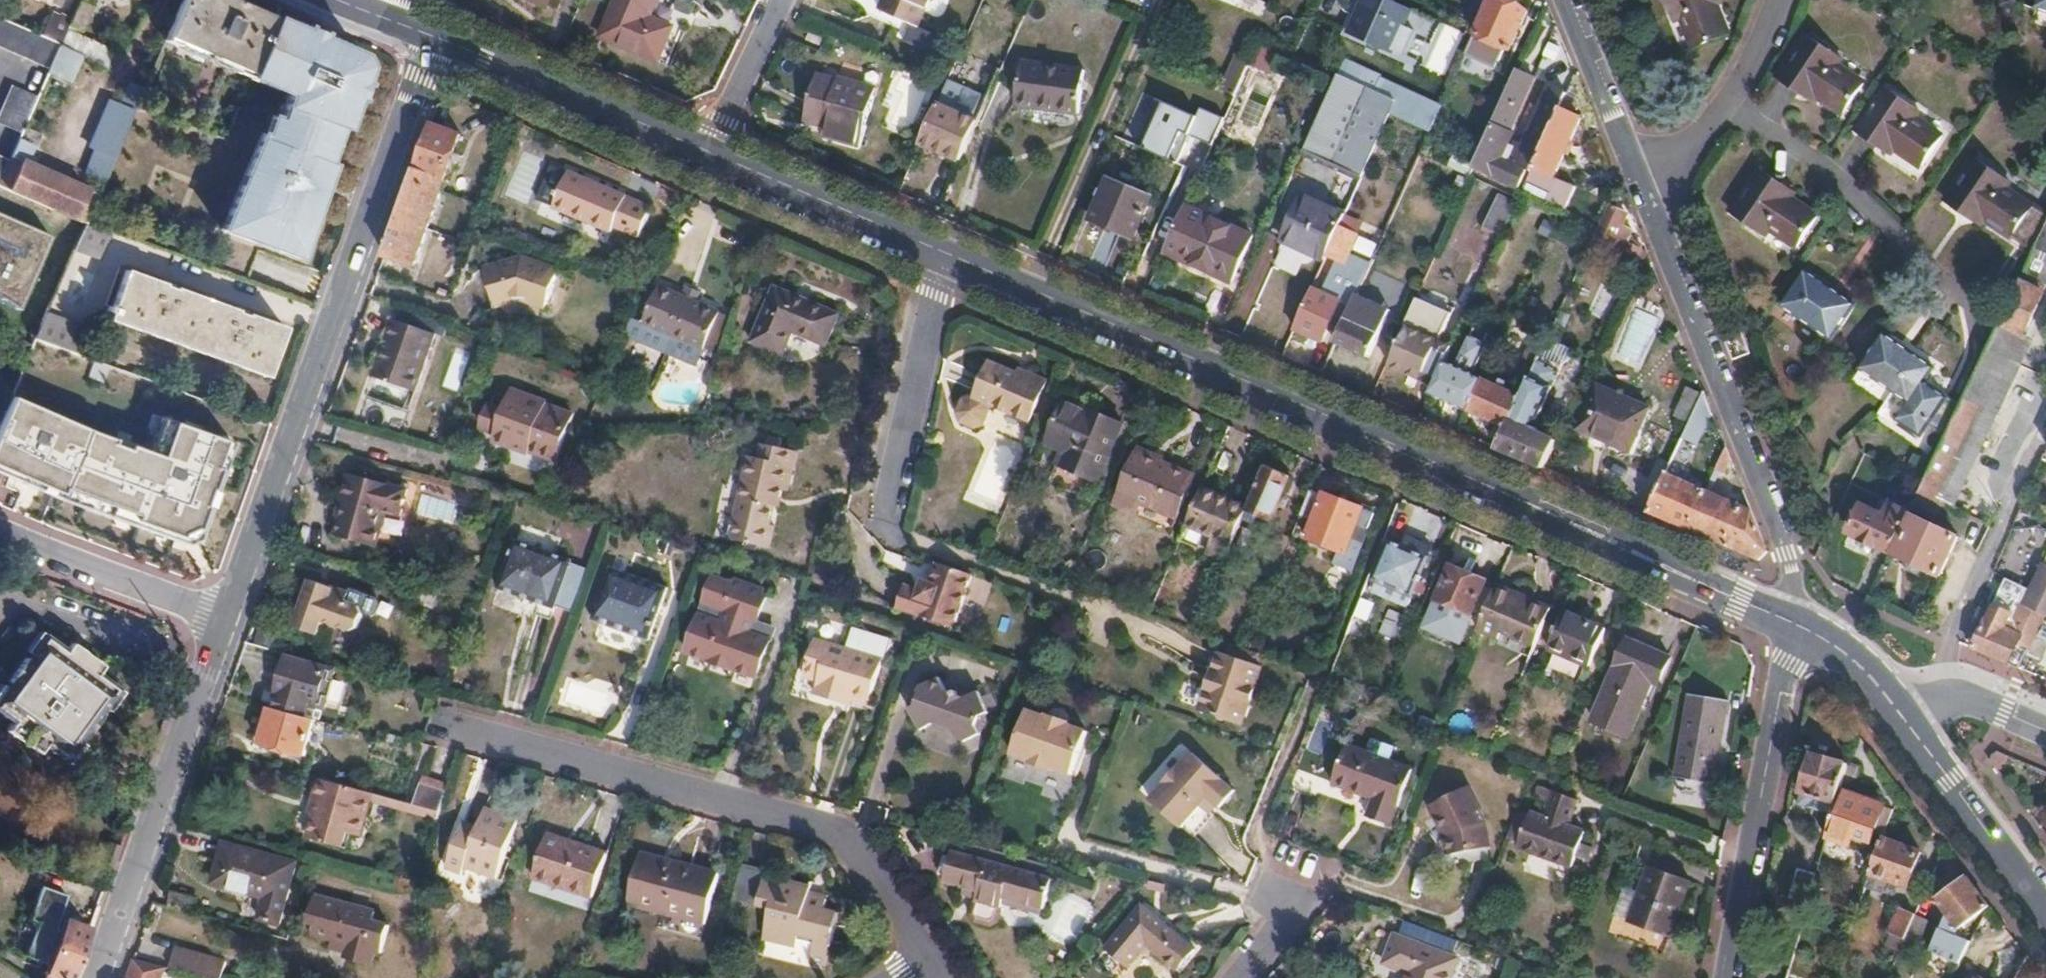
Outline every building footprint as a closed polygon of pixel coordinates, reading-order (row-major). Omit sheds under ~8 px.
[(91,8),(84,6),(87,0),(78,0),(67,24),(81,30),(91,8)] [(278,24),(221,0),(186,0),(167,45),(255,81),(278,24)] [(603,36),(659,60),(674,25),(652,15),(658,0),(618,0),(603,36)] [(882,7),(920,24),(931,0),(885,0),(882,7)] [(1349,33),(1393,52),(1412,8),(1393,0),(1364,0),(1349,33)] [(1470,10),(1480,15),(1487,0),(1474,0),(1470,10)] [(1477,32),(1510,46),(1527,9),(1508,0),(1492,0),(1477,32)] [(1672,6),(1679,4),(1696,48),(1732,34),(1719,1),(1722,0),(1670,0),(1672,6)] [(48,67),(59,42),(0,16),(0,46),(48,67)] [(347,132),(376,63),(278,24),(255,81),(254,81),(283,93),(285,88),(300,95),(288,125),(283,123),(275,142),(271,141),(266,139),(260,154),(333,184),(338,171),(331,168),(345,132),(347,132)] [(815,26),(808,40),(821,45),(828,31),(815,26)] [(1812,28),(1782,72),(1806,88),(1809,82),(1846,107),(1867,78),(1841,60),(1845,52),(1812,28)] [(49,120),(67,81),(79,53),(85,39),(64,30),(59,42),(48,67),(35,96),(28,110),(49,120)] [(104,65),(111,50),(85,39),(79,53),(104,65)] [(1238,92),(1250,62),(1235,56),(1223,86),(1238,92)] [(1079,58),(1017,70),(1024,113),(1086,101),(1079,58)] [(1532,169),(1568,92),(1551,83),(1523,144),(1516,140),(1511,151),(1505,149),(1514,131),(1511,129),(1535,76),(1518,68),(1512,81),(1498,114),(1475,164),(1493,173),(1494,175),(1518,186),(1527,167),(1532,169)] [(883,94),(845,85),(839,84),(841,78),(818,73),(806,119),(837,127),(835,138),(869,147),(883,94)] [(1339,73),(1306,147),(1364,174),(1392,115),(1399,98),(1377,89),(1339,73)] [(1498,114),(1512,81),(1495,74),(1480,106),(1498,114)] [(847,78),(845,85),(883,94),(885,87),(847,78)] [(1377,89),(1399,98),(1400,97),(1404,87),(1383,78),(1377,89)] [(1884,79),(1856,122),(1877,138),(1882,132),(1921,158),(1942,129),(1914,109),(1918,102),(1884,79)] [(35,96),(10,85),(0,106),(0,124),(18,133),(28,110),(35,96)] [(1523,189),(1563,209),(1574,187),(1555,177),(1581,119),(1572,113),(1576,102),(1572,99),(1576,89),(1570,85),(1568,92),(1532,169),(1523,189)] [(939,104),(922,143),(950,155),(959,135),(971,141),(990,97),(967,86),(956,111),(939,104)] [(1399,98),(1392,115),(1430,131),(1437,116),(1417,108),(1419,105),(1400,97),(1399,98)] [(97,193),(132,110),(110,101),(74,184),(97,193)] [(97,193),(74,184),(30,164),(49,120),(28,110),(18,133),(6,160),(0,174),(0,185),(38,202),(85,222),(97,193)] [(275,142),(283,123),(279,121),(271,141),(275,142)] [(528,127),(515,122),(511,130),(524,136),(528,127)] [(433,124),(385,256),(414,266),(462,135),(433,124)] [(2045,224),(2045,205),(2035,197),(2032,201),(2004,181),(2009,174),(1976,150),(1947,194),(1969,210),(1973,204),(2011,231),(2017,224),(2039,239),(2045,224)] [(300,263),(317,221),(333,184),(260,154),(227,233),(300,263)] [(1761,168),(1733,210),(1755,226),(1759,220),(1797,245),(1816,217),(1790,198),(1794,190),(1761,168)] [(557,169),(550,186),(562,192),(555,208),(614,233),(616,227),(639,237),(651,209),(557,169)] [(1111,179),(1093,220),(1133,238),(1151,197),(1111,179)] [(1519,199),(1501,190),(1482,231),(1501,239),(1519,199)] [(1284,238),(1308,248),(1328,203),(1327,203),(1305,193),(1284,238)] [(1327,257),(1342,225),(1347,212),(1328,203),(1308,248),(1327,257)] [(1186,205),(1165,251),(1232,280),(1253,235),(1215,218),(1186,205)] [(1600,234),(1625,246),(1631,234),(1619,229),(1626,215),(1612,208),(1600,234)] [(0,218),(0,295),(19,306),(48,236),(0,218)] [(100,259),(111,232),(85,222),(73,249),(100,259)] [(2039,239),(2024,270),(2045,280),(2045,224),(2039,239)] [(1339,261),(1346,264),(1360,233),(1342,225),(1327,257),(1339,261)] [(1631,234),(1625,246),(1634,251),(1640,238),(1631,234)] [(524,256),(487,266),(497,303),(523,297),(548,306),(562,270),(524,256)] [(1352,305),(1358,292),(1367,272),(1346,264),(1339,261),(1325,293),(1341,300),(1352,305)] [(1781,302),(1830,336),(1845,315),(1854,301),(1805,267),(1781,302)] [(1947,433),(1924,482),(1921,491),(1941,502),(1952,506),(1982,443),(2020,364),(2011,359),(2045,285),(2045,280),(2024,270),(2007,306),(1998,325),(1960,405),(1947,433)] [(283,328),(126,272),(107,320),(265,377),(283,328)] [(778,286),(755,338),(786,351),(795,329),(829,343),(842,313),(778,286)] [(628,289),(624,297),(635,301),(639,291),(630,287),(628,289)] [(695,366),(702,350),(718,313),(660,287),(636,340),(695,366)] [(1314,288),(1295,328),(1323,341),(1341,300),(1325,293),(1314,288)] [(1352,305),(1336,340),(1369,354),(1388,314),(1375,309),(1378,301),(1358,292),(1352,305)] [(1375,309),(1388,314),(1391,307),(1378,301),(1375,309)] [(718,313),(702,350),(711,354),(727,317),(718,313)] [(1415,313),(1409,325),(1441,338),(1446,327),(1415,313)] [(87,359),(96,332),(46,314),(44,318),(35,341),(87,359)] [(1464,318),(1456,337),(1466,342),(1475,323),(1464,318)] [(395,321),(374,378),(417,394),(438,336),(395,321)] [(1441,338),(1409,325),(1391,364),(1423,378),(1441,338)] [(1877,338),(1860,363),(1858,366),(1907,402),(1896,419),(1919,436),(1927,423),(1947,433),(1960,405),(1944,397),(1922,381),(1931,367),(1881,332),(1877,338)] [(1535,367),(1540,355),(1541,353),(1544,347),(1537,343),(1535,349),(1531,347),(1524,362),(1535,367)] [(1521,399),(1509,427),(1504,438),(1502,439),(1499,447),(1546,467),(1558,441),(1534,430),(1562,366),(1563,363),(1541,353),(1540,355),(1535,367),(1522,394),(1521,399)] [(957,406),(955,412),(961,422),(973,427),(983,424),(991,405),(1029,420),(1046,380),(1028,372),(1026,375),(990,360),(975,393),(970,393),(962,398),(957,406)] [(1446,360),(1431,392),(1470,410),(1485,377),(1469,370),(1472,364),(1466,361),(1462,367),(1446,360)] [(1485,377),(1470,410),(1509,427),(1521,399),(1522,394),(1507,387),(1509,381),(1503,378),(1500,384),(1485,377)] [(1580,427),(1599,436),(1602,429),(1634,444),(1650,407),(1599,385),(1580,427)] [(505,412),(495,440),(494,443),(529,456),(532,453),(557,462),(573,417),(548,407),(549,403),(514,390),(505,412)] [(1704,393),(1683,438),(1698,445),(1713,414),(1704,393)] [(10,398),(0,422),(0,472),(59,498),(182,540),(201,534),(232,442),(172,421),(161,456),(89,432),(10,398)] [(1086,416),(1089,409),(1067,399),(1064,407),(1086,416)] [(480,435),(495,440),(505,412),(490,407),(480,435)] [(1064,451),(1058,463),(1099,481),(1124,423),(1089,409),(1086,416),(1064,407),(1048,444),(1064,451)] [(1602,429),(1599,436),(1631,450),(1634,444),(1602,429)] [(738,517),(733,541),(768,548),(774,525),(769,524),(775,496),(781,497),(783,487),(788,488),(797,451),(763,444),(760,456),(750,455),(736,516),(738,517)] [(1726,447),(1716,469),(1724,472),(1731,457),(1726,447)] [(1117,503),(1139,512),(1143,503),(1177,518),(1196,474),(1140,450),(1117,503)] [(1192,513),(1181,540),(1191,544),(1193,542),(1226,556),(1243,517),(1247,507),(1265,468),(1219,450),(1204,487),(1242,503),(1238,512),(1212,502),(1205,518),(1192,513)] [(1099,481),(1058,463),(1050,483),(1091,500),(1099,481)] [(1265,468),(1247,507),(1258,511),(1273,518),(1290,478),(1265,467),(1265,468)] [(1667,473),(1650,511),(1688,528),(1706,490),(1667,473)] [(349,474),(340,504),(345,505),(341,520),(336,536),(376,547),(385,512),(400,516),(407,490),(349,474)] [(1311,488),(1300,516),(1313,521),(1308,537),(1344,551),(1339,564),(1352,569),(1375,513),(1325,492),(1324,494),(1311,488)] [(1706,490),(1688,528),(1759,559),(1767,551),(1750,509),(1706,490)] [(1941,502),(1921,491),(1914,504),(1936,514),(1941,502)] [(1847,531),(1891,552),(1910,512),(1889,501),(1886,508),(1880,506),(1877,511),(1861,504),(1847,531)] [(1143,503),(1139,512),(1173,527),(1177,518),(1143,503)] [(345,505),(340,504),(336,518),(341,520),(345,505)] [(1247,507),(1243,517),(1254,521),(1258,511),(1247,507)] [(1896,555),(1938,576),(1956,538),(1915,518),(1896,555)] [(1276,530),(1267,555),(1278,560),(1288,535),(1276,530)] [(1390,540),(1375,578),(1412,593),(1431,547),(1408,537),(1404,546),(1390,540)] [(554,608),(572,614),(588,566),(571,560),(515,541),(498,589),(538,603),(554,608)] [(906,585),(899,607),(955,625),(972,573),(938,562),(931,582),(925,580),(921,590),(906,585)] [(1972,649),(2017,667),(2023,652),(2026,652),(2043,615),(2045,616),(2045,567),(2041,565),(2029,590),(2005,579),(1993,605),(1972,649)] [(1452,566),(1439,599),(1455,606),(1472,613),(1486,581),(1452,566)] [(614,567),(595,619),(650,637),(669,585),(614,567)] [(712,574),(686,649),(754,673),(768,635),(764,634),(768,621),(757,616),(765,592),(760,590),(761,586),(733,577),(732,580),(712,574)] [(312,580),(295,626),(318,634),(323,621),(351,631),(358,628),(364,613),(359,606),(347,602),(349,593),(312,580)] [(1496,585),(1477,628),(1500,638),(1503,632),(1535,646),(1551,609),(1496,585)] [(1362,597),(1352,624),(1367,629),(1376,602),(1362,597)] [(1455,606),(1439,599),(1429,624),(1445,630),(1455,606)] [(554,608),(538,603),(534,615),(549,620),(554,608)] [(1564,611),(1549,647),(1590,665),(1606,628),(1564,611)] [(30,651),(43,634),(39,631),(26,647),(30,651)] [(77,746),(107,705),(119,688),(97,672),(101,666),(68,641),(62,648),(43,634),(30,651),(0,692),(0,718),(7,723),(3,730),(37,754),(41,748),(63,765),(77,746)] [(815,638),(812,649),(827,653),(830,643),(815,638)] [(1630,638),(1596,722),(1630,737),(1653,682),(1660,684),(1672,655),(1630,638)] [(1249,648),(1231,642),(1226,655),(1219,653),(1207,685),(1201,685),(1199,688),(1196,697),(1198,701),(1201,703),(1200,707),(1242,721),(1261,667),(1254,664),(1259,651),(1249,648)] [(816,691),(839,698),(841,692),(856,697),(870,701),(884,659),(830,643),(827,653),(812,649),(805,672),(820,677),(816,691)] [(279,696),(308,704),(314,706),(316,706),(338,712),(350,670),(288,653),(277,695),(279,696)] [(922,732),(929,728),(936,724),(958,732),(964,741),(970,743),(986,734),(982,725),(986,714),(992,711),(982,693),(968,701),(948,694),(940,680),(923,690),(921,697),(921,699),(916,712),(912,714),(922,732)] [(112,709),(124,691),(119,688),(107,705),(112,709)] [(841,692),(839,698),(854,703),(856,697),(841,692)] [(279,696),(276,708),(305,716),(308,704),(279,696)] [(1694,696),(1679,780),(1716,786),(1730,701),(1694,696)] [(276,708),(271,706),(261,740),(305,752),(314,718),(311,717),(305,716),(276,708)] [(1027,708),(1012,751),(1031,757),(1030,761),(1050,769),(1053,765),(1071,772),(1086,729),(1069,723),(1069,719),(1048,712),(1046,715),(1027,708)] [(1980,740),(1976,746),(1981,749),(1985,743),(1980,740)] [(1346,742),(1331,781),(1373,797),(1366,816),(1387,824),(1394,807),(1396,807),(1412,769),(1346,742)] [(68,768),(82,750),(77,746),(63,765),(68,768)] [(1181,828),(1198,808),(1207,799),(1215,806),(1217,808),(1232,791),(1190,753),(1148,800),(1181,828)] [(1815,753),(1804,792),(1838,801),(1849,763),(1815,753)] [(1995,765),(2001,773),(2011,760),(2003,756),(1995,765)] [(1838,801),(1834,814),(1831,824),(1872,839),(1876,829),(1886,832),(1895,807),(1854,792),(1855,788),(1861,765),(1849,763),(1838,801)] [(327,779),(320,777),(315,794),(321,796),(317,812),(310,835),(335,842),(339,827),(361,833),(369,803),(372,792),(327,779)] [(425,779),(415,803),(440,811),(450,786),(425,779)] [(1470,784),(1432,804),(1447,834),(1452,850),(1492,841),(1487,819),(1470,784)] [(1532,811),(1519,847),(1572,867),(1587,832),(1576,828),(1585,803),(1554,791),(1544,815),(1532,811)] [(372,792),(369,803),(411,814),(415,803),(401,799),(372,792)] [(1838,801),(1804,792),(1801,804),(1834,814),(1838,801)] [(321,796),(315,794),(311,810),(317,812),(321,796)] [(1207,799),(1198,808),(1207,815),(1215,806),(1207,799)] [(415,803),(411,814),(436,821),(440,811),(415,803)] [(478,833),(465,828),(450,867),(462,871),(464,865),(500,878),(522,819),(488,807),(481,826),(478,833)] [(468,821),(465,828),(478,833),(481,826),(468,821)] [(549,835),(535,877),(595,898),(609,855),(549,835)] [(1884,838),(1872,871),(1909,885),(1920,852),(1884,838)] [(959,839),(955,852),(1055,880),(1058,868),(959,839)] [(224,842),(214,883),(265,897),(277,857),(224,842)] [(1055,880),(955,852),(947,881),(980,891),(978,901),(1002,908),(1005,899),(1047,910),(1055,880)] [(645,854),(632,903),(708,922),(721,874),(645,854)] [(277,857),(265,897),(259,918),(279,924),(296,862),(277,857)] [(1641,887),(1629,917),(1628,921),(1669,935),(1691,878),(1651,863),(1641,887)] [(735,896),(761,902),(768,874),(769,871),(742,864),(735,896)] [(1791,896),(1809,901),(1817,871),(1799,866),(1791,896)] [(768,874),(761,902),(775,906),(767,936),(798,944),(801,932),(819,937),(814,959),(830,963),(843,912),(831,908),(833,900),(814,895),(816,886),(768,874)] [(1949,915),(1958,927),(1989,905),(1968,877),(1936,899),(1949,915)] [(1615,911),(1629,917),(1641,887),(1627,881),(1615,911)] [(314,893),(306,920),(313,922),(310,933),(346,943),(341,958),(368,966),(373,951),(381,953),(390,924),(371,919),(373,911),(314,893)] [(1137,905),(1101,949),(1123,967),(1142,944),(1173,970),(1191,948),(1137,905)] [(1893,932),(1906,938),(1907,936),(1916,916),(1917,913),(1902,907),(1892,931),(1893,932)] [(1932,916),(1919,910),(1917,913),(1916,916),(1907,936),(1924,945),(1932,916)] [(1958,927),(1949,915),(1943,926),(1931,948),(1960,963),(1971,941),(1955,932),(1958,927)] [(90,928),(64,920),(44,977),(71,977),(90,928)] [(1889,943),(1901,949),(1905,941),(1906,938),(1893,932),(1889,943)] [(1383,965),(1412,975),(1411,977),(1452,977),(1459,961),(1394,937),(1383,965)] [(172,966),(175,967),(197,973),(215,977),(224,977),(229,959),(178,945),(172,966)] [(2041,972),(2027,954),(2014,977),(2038,977),(2041,972)] [(168,965),(165,964),(161,963),(143,958),(136,956),(129,973),(127,977),(163,977),(168,965)]
